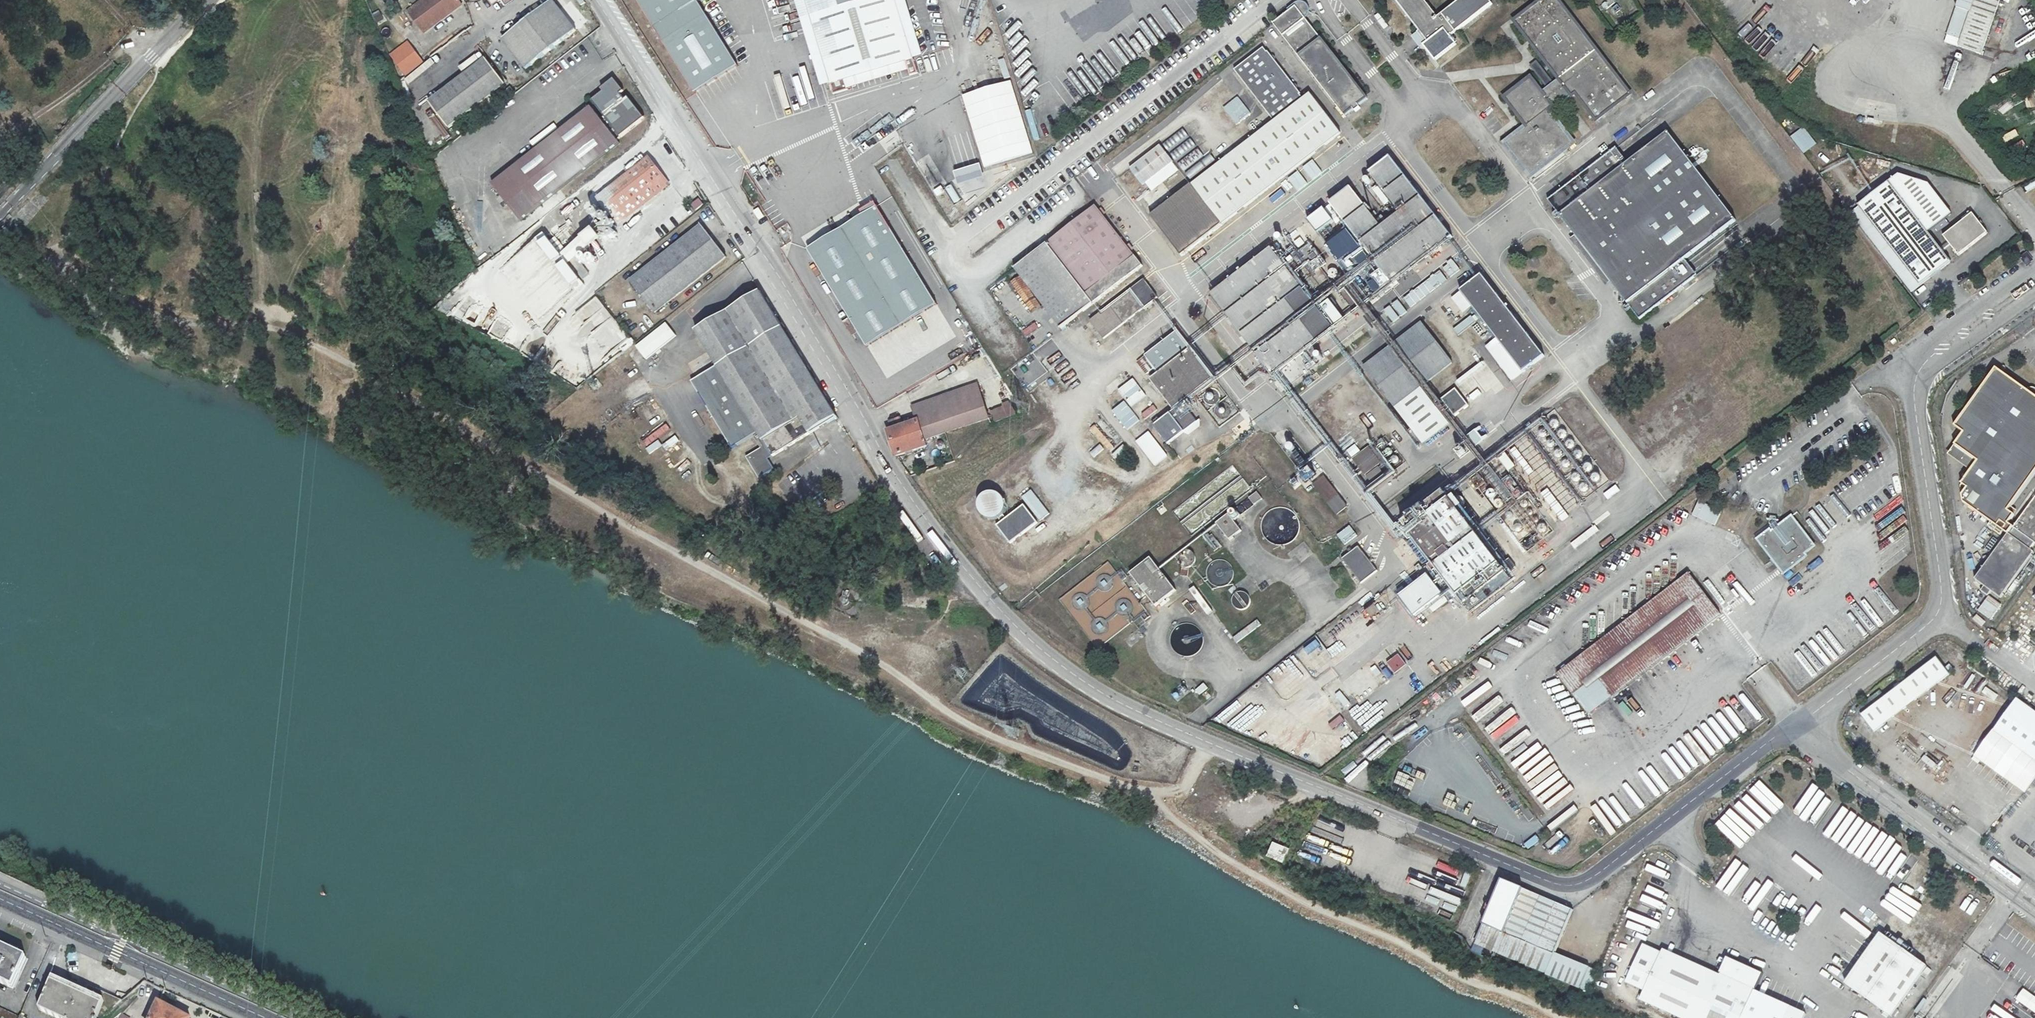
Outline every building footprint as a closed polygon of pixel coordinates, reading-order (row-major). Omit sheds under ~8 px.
[(422,6),(402,21),(419,41),(454,12),(444,0),(429,0),(422,6)] [(485,10),(497,0),(477,0),(485,10)] [(504,39),(527,67),(577,27),(554,0),(551,0),(504,39)] [(677,64),(697,96),(741,68),(700,5),(708,0),(636,0),(677,64)] [(807,0),(797,0),(823,90),(833,87),(807,0)] [(915,63),(896,0),(807,0),(833,87),(840,85),(907,65),(915,63)] [(915,63),(924,60),(907,0),(896,0),(915,63)] [(1424,0),(1396,0),(1422,33),(1431,43),(1426,47),(1438,61),(1458,45),(1452,36),(1461,29),(1492,4),(1489,0),(1461,0),(1439,18),(1424,0)] [(1547,83),(1542,87),(1531,74),(1504,94),(1526,122),(1523,124),(1518,127),(1504,139),(1531,173),(1575,139),(1551,109),(1574,90),(1596,117),(1631,89),(1559,0),(1536,0),(1513,18),(1558,75),(1553,79),(1547,83)] [(1972,5),(1995,13),(1999,0),(1974,0),(1972,5)] [(1293,10),(1281,19),(1276,23),(1286,35),(1312,15),(1313,12),(1314,11),(1312,6),(1310,4),(1306,2),(1304,1),(1300,1),(1292,8),(1293,10)] [(1995,13),(1972,5),(1958,48),(1979,56),(1981,50),(1995,13)] [(372,15),(377,23),(384,19),(379,11),(372,15)] [(1372,99),(1314,25),(1311,27),(1309,25),(1293,38),(1294,40),(1291,42),(1349,116),(1358,109),(1360,112),(1365,108),(1362,105),(1372,99)] [(405,76),(424,62),(407,41),(388,55),(405,76)] [(1304,93),(1270,51),(1269,52),(1266,48),(1236,71),(1277,122),(1156,218),(1186,256),(1343,131),(1313,94),(1306,99),(1303,94),(1304,93)] [(1005,58),(999,60),(1002,78),(1009,77),(1005,58)] [(1547,83),(1553,79),(1536,59),(1531,64),(1547,83)] [(450,132),(469,116),(488,100),(505,87),(483,61),(428,106),(450,132)] [(907,65),(840,85),(843,94),(910,75),(907,65)] [(982,168),(1032,154),(1011,79),(961,93),(982,168)] [(1253,115),(1225,81),(1201,100),(1228,134),(1253,115)] [(589,102),(600,115),(595,119),(584,106),(489,189),(517,221),(612,140),(601,126),(605,122),(617,136),(637,119),(608,85),(589,102)] [(488,100),(469,116),(474,123),(494,107),(488,100)] [(1799,153),(1813,147),(1806,128),(1792,134),(1799,153)] [(1167,145),(1173,153),(1193,138),(1186,130),(1167,145)] [(1670,131),(1631,162),(1628,164),(1615,149),(1550,199),(1583,242),(1608,272),(1642,317),(1697,274),(1685,260),(1688,257),(1739,218),(1670,131)] [(1174,155),(1180,163),(1200,147),(1194,140),(1174,155)] [(1619,146),(1615,149),(1628,164),(1631,162),(1629,159),(1619,146)] [(1134,171),(1147,187),(1177,163),(1165,147),(1134,171)] [(1208,157),(1202,149),(1182,165),(1188,173),(1208,157)] [(1189,174),(1195,182),(1220,162),(1214,154),(1189,174)] [(649,157),(600,197),(621,222),(669,182),(649,157)] [(1402,212),(1388,223),(1382,228),(1377,222),(1352,190),(1333,204),(1347,222),(1394,283),(1453,237),(1392,158),(1371,174),(1402,212)] [(952,171),(957,184),(982,176),(978,163),(952,171)] [(1153,207),(1182,186),(1178,180),(1163,191),(1161,188),(1147,198),(1153,207)] [(1945,252),(1941,248),(1929,232),(1938,225),(1915,195),(1906,202),(1890,183),(1860,206),(1921,284),(1951,261),(1945,252)] [(945,189),(954,203),(959,199),(950,186),(945,189)] [(694,212),(703,205),(698,198),(688,206),(694,212)] [(1347,222),(1333,204),(1327,209),(1337,222),(1341,226),(1347,222)] [(876,207),(851,224),(808,250),(889,378),(957,335),(936,302),(923,281),(876,207)] [(1142,267),(1096,209),(1016,273),(1062,331),(1142,267)] [(1337,222),(1327,209),(1311,221),(1321,234),(1337,222)] [(1944,235),(1949,241),(1953,246),(1960,254),(1988,232),(1973,213),(1944,235)] [(1382,228),(1388,223),(1384,217),(1377,222),(1382,228)] [(1290,235),(1300,247),(1308,240),(1298,228),(1290,235)] [(719,263),(694,231),(625,290),(650,321),(719,263)] [(1953,246),(1949,241),(1941,248),(1945,252),(1953,246)] [(1313,242),(1301,252),(1316,273),(1329,263),(1313,242)] [(1608,272),(1583,242),(1579,245),(1602,276),(1608,272)] [(1214,295),(1275,375),(1281,370),(1334,329),(1274,250),(1214,295)] [(1700,272),(1688,257),(1685,260),(1697,274),(1700,272)] [(567,262),(579,280),(586,275),(574,258),(567,262)] [(1441,267),(1450,278),(1460,270),(1452,259),(1441,267)] [(557,272),(561,277),(569,270),(565,265),(557,272)] [(579,284),(585,291),(591,298),(614,279),(602,265),(583,281),(579,284)] [(1334,269),(1332,269),(1331,270),(1330,272),(1330,273),(1330,275),(1331,276),(1332,278),(1333,278),(1335,279),(1337,278),(1338,277),(1339,276),(1340,275),(1340,273),(1339,271),(1339,270),(1337,269),(1336,269),(1334,269)] [(1440,271),(1433,275),(1438,284),(1445,280),(1440,271)] [(930,276),(923,281),(936,302),(943,298),(930,276)] [(1474,305),(1525,371),(1545,355),(1483,276),(1463,292),(1474,305)] [(562,286),(569,294),(579,284),(574,277),(562,286)] [(1093,320),(1107,337),(1160,295),(1147,278),(1093,320)] [(1356,280),(1341,291),(1357,311),(1371,300),(1356,280)] [(1042,309),(1020,281),(1011,288),(1032,316),(1042,309)] [(579,284),(569,294),(574,300),(585,291),(579,284)] [(1474,305),(1463,292),(1455,299),(1465,312),(1474,305)] [(473,311),(478,306),(468,293),(463,297),(473,311)] [(839,414),(755,293),(693,336),(716,370),(721,377),(714,383),(744,425),(751,420),(761,435),(776,457),(777,458),(839,414)] [(597,296),(557,325),(572,344),(593,329),(609,352),(628,338),(597,296)] [(1397,300),(1383,310),(1393,323),(1407,312),(1397,300)] [(528,325),(533,320),(528,314),(522,318),(528,325)] [(1365,368),(1425,446),(1455,422),(1425,383),(1453,362),(1422,322),(1365,368)] [(1022,330),(1025,336),(1038,330),(1035,323),(1022,330)] [(1178,411),(1186,405),(1217,381),(1179,331),(1148,356),(1157,368),(1162,375),(1154,381),(1178,411)] [(634,356),(644,368),(673,343),(663,332),(634,356)] [(946,347),(950,354),(971,342),(967,335),(946,347)] [(1157,368),(1148,356),(1139,362),(1149,375),(1157,368)] [(1974,579),(1998,598),(2031,553),(2028,551),(2032,545),(2034,546),(2034,496),(2011,528),(2007,526),(2007,524),(2012,517),(2006,512),(2034,472),(2034,398),(1996,369),(1953,427),(1962,433),(1953,446),(1976,462),(1959,484),(1965,488),(1960,495),(1961,502),(1994,527),(1992,530),(1999,535),(2002,531),(2006,535),(1974,579)] [(721,377),(716,370),(709,375),(714,382),(721,377)] [(927,439),(992,417),(990,413),(980,383),(915,407),(918,416),(909,420),(910,424),(891,431),(899,456),(929,445),(927,439)] [(1458,383),(1444,394),(1457,410),(1471,400),(1458,383)] [(1163,412),(1169,408),(1160,396),(1155,400),(1163,412)] [(1130,408),(1140,423),(1153,415),(1143,400),(1130,408)] [(1010,404),(990,413),(992,417),(994,423),(1015,413),(1010,404)] [(1186,405),(1178,411),(1174,414),(1189,433),(1201,424),(1186,405)] [(1189,433),(1174,414),(1158,427),(1172,446),(1189,433)] [(1103,442),(1111,438),(1104,426),(1096,430),(1103,442)] [(1089,428),(1076,436),(1081,443),(1093,434),(1089,428)] [(1475,430),(1467,435),(1475,445),(1483,439),(1475,430)] [(1148,431),(1135,442),(1155,467),(1168,456),(1148,431)] [(776,457),(761,435),(756,439),(764,450),(765,449),(772,460),(776,457)] [(1094,435),(1082,444),(1088,451),(1100,442),(1094,435)] [(665,450),(679,442),(675,437),(662,444),(665,450)] [(1179,453),(1190,445),(1187,440),(1175,447),(1179,453)] [(1123,444),(1111,455),(1116,461),(1128,450),(1123,444)] [(1092,457),(1103,451),(1100,445),(1089,452),(1092,457)] [(1298,445),(1291,450),(1304,467),(1310,462),(1298,445)] [(1355,459),(1367,474),(1379,465),(1383,461),(1372,447),(1355,459)] [(764,450),(750,460),(764,481),(779,470),(772,460),(765,449),(764,450)] [(1509,453),(1503,458),(1512,469),(1518,465),(1509,453)] [(1379,465),(1367,474),(1376,485),(1388,476),(1379,465)] [(1312,466),(1307,470),(1316,482),(1321,479),(1312,466)] [(1326,477),(1316,485),(1340,515),(1350,507),(1326,477)] [(1549,488),(1540,493),(1559,523),(1567,517),(1549,488)] [(1004,496),(981,489),(974,514),(997,521),(1004,496)] [(1511,572),(1505,564),(1447,490),(1406,523),(1411,529),(1469,605),(1511,572)] [(1652,491),(1645,496),(1654,508),(1660,504),(1652,491)] [(1251,499),(1256,506),(1265,499),(1260,493),(1251,499)] [(1599,500),(1587,506),(1589,511),(1601,505),(1599,500)] [(1700,501),(1693,516),(1715,526),(1721,510),(1700,501)] [(1026,504),(1010,516),(1019,526),(1025,533),(1040,521),(1026,504)] [(1237,522),(1243,517),(1238,510),(1220,524),(1233,540),(1245,532),(1237,522)] [(1006,535),(1019,526),(1010,516),(999,525),(1006,535)] [(1773,559),(1784,574),(1807,556),(1805,554),(1815,546),(1792,516),(1770,532),(1769,531),(1758,539),(1773,559)] [(1025,533),(1019,526),(1006,535),(1012,542),(1025,533)] [(1214,551),(1221,547),(1210,533),(1204,537),(1214,551)] [(1380,570),(1361,547),(1346,559),(1364,583),(1380,570)] [(1184,556),(1185,563),(1195,561),(1193,554),(1184,556)] [(1154,559),(1133,575),(1158,608),(1179,592),(1154,559)] [(1505,564),(1511,572),(1516,568),(1509,560),(1505,564)] [(1399,574),(1406,584),(1414,579),(1407,569),(1399,574)] [(1557,671),(1587,710),(1719,609),(1688,570),(1557,671)] [(1068,604),(1093,648),(1137,622),(1108,572),(1095,579),(1099,586),(1068,604)] [(1517,580),(1511,572),(1469,605),(1475,612),(1517,580)] [(1403,597),(1418,616),(1436,602),(1440,608),(1450,601),(1431,575),(1403,597)] [(1988,595),(1977,611),(1990,621),(2002,605),(1988,595)] [(1174,649),(1196,652),(1199,635),(1178,631),(1174,649)] [(1323,644),(1333,656),(1341,649),(1331,637),(1323,644)] [(1390,665),(1398,674),(1408,666),(1401,656),(1390,665)] [(1863,715),(1877,733),(1952,675),(1939,657),(1863,715)] [(1971,673),(1964,687),(1975,693),(1982,679),(1971,673)] [(1199,696),(1208,689),(1203,683),(1195,690),(1199,696)] [(1204,696),(1209,702),(1215,697),(1210,691),(1204,696)] [(1343,693),(1339,696),(1348,708),(1352,705),(1343,693)] [(1997,730),(2034,758),(2034,709),(2021,699),(1997,730)] [(1332,726),(1336,731),(1347,722),(1343,717),(1332,726)] [(1728,743),(1738,733),(1723,717),(1712,727),(1728,743)] [(1343,775),(1359,765),(1355,760),(1339,770),(1343,775)] [(1274,842),(1269,854),(1285,861),(1290,848),(1274,842)] [(1475,945),(1589,991),(1598,970),(1548,951),(1566,906),(1501,880),(1475,945)] [(1879,934),(1844,985),(1890,1017),(1926,967),(1879,934)] [(25,962),(0,951),(0,987),(12,993),(25,962)] [(1666,958),(1659,954),(1638,1000),(1644,1003),(1678,1017),(1784,1017),(1787,1012),(1752,996),(1666,958)] [(25,962),(12,993),(15,994),(29,964),(25,962)] [(54,1017),(102,1017),(121,1003),(88,988),(83,998),(51,984),(38,1011),(54,1017)] [(2034,1013),(2034,997),(2023,988),(2015,999),(2034,1013)] [(156,1004),(149,1017),(183,1017),(156,1004)]
